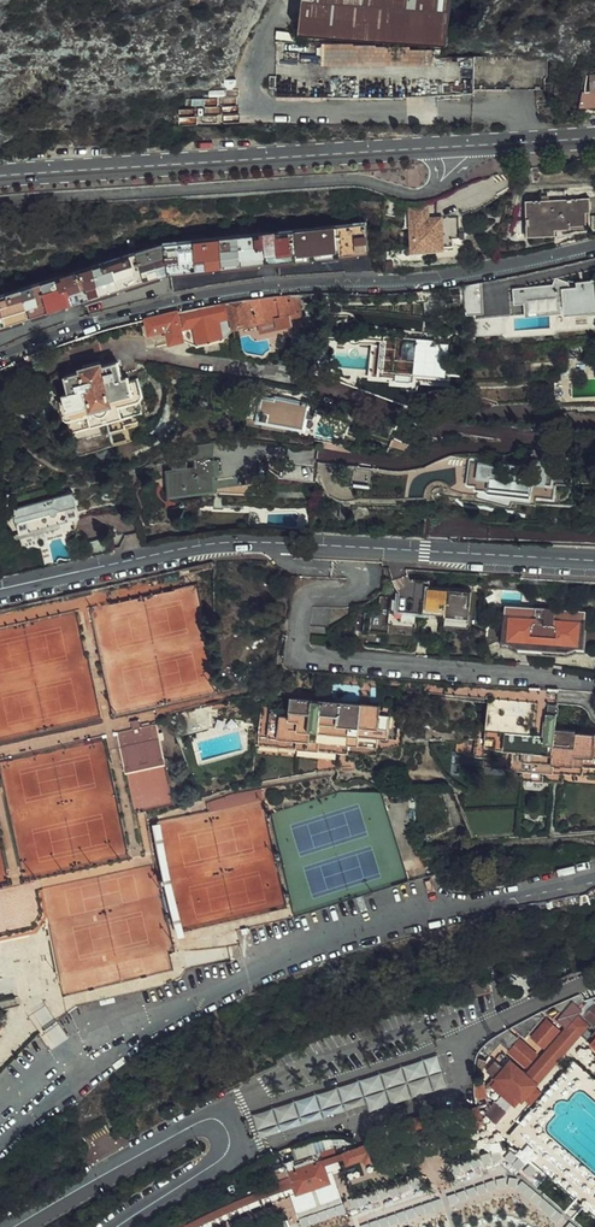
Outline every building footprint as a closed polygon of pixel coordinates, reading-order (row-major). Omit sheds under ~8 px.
[(292,28),(442,39),(444,0),(294,0),(292,28)] [(467,80),(534,80),(534,49),(431,49),(432,40),(404,38),(404,43),(296,36),(264,34),(263,68),(255,67),(255,80),(262,80),(261,90),(279,91),(370,95),(391,93),(466,85),(467,80)] [(581,73),(581,78),(579,79),(579,84),(592,83),(593,87),(594,87),(594,72),(581,73)] [(70,131),(61,131),(62,139),(70,138),(70,131)] [(521,195),(522,225),(550,223),(550,217),(565,217),(565,220),(579,219),(579,206),(585,206),(584,192),(572,193),(572,184),(534,186),(534,195),(521,195)] [(411,203),(406,201),(407,230),(413,229),(414,242),(432,241),(438,241),(450,240),(450,227),(462,226),(461,220),(456,221),(456,209),(426,212),(424,212),(423,209),(423,199),(411,203)] [(74,301),(81,299),(176,271),(191,269),(282,259),(369,250),(366,221),(275,231),(168,243),(161,245),(62,274),(0,293),(0,324),(74,301)] [(465,311),(474,310),(472,290),(481,289),(480,279),(462,281),(465,311)] [(482,309),(474,310),(474,313),(490,312),(525,309),(563,307),(589,305),(588,279),(577,280),(577,285),(562,287),(562,281),(512,285),(513,287),(481,289),(482,309)] [(472,290),(474,310),(482,309),(481,289),(472,290)] [(194,309),(146,319),(149,334),(166,331),(169,344),(184,341),(182,330),(231,320),(233,331),(275,325),(276,332),(277,337),(291,334),(290,326),(302,324),(297,294),(276,296),(247,299),(211,305),(194,309)] [(184,341),(198,347),(223,342),(233,331),(231,320),(182,330),(184,341)] [(378,368),(406,371),(407,366),(444,371),(448,349),(383,340),(378,368)] [(560,342),(561,354),(585,352),(584,340),(560,342)] [(310,352),(306,368),(323,373),(329,357),(310,352)] [(53,412),(59,415),(79,409),(82,420),(116,411),(113,400),(133,394),(137,388),(131,367),(123,370),(117,371),(112,356),(96,361),(94,359),(76,364),(76,366),(59,371),(64,387),(57,389),(48,392),(53,412)] [(407,366),(406,371),(406,375),(443,380),(444,371),(407,366)] [(258,393),(253,416),(297,425),(302,400),(271,393),(270,396),(258,393)] [(392,424),(387,435),(400,439),(402,440),(405,437),(408,431),(392,424)] [(185,465),(170,467),(166,467),(168,487),(211,482),(210,476),(232,474),(245,472),(245,464),(210,468),(210,456),(199,458),(198,453),(206,452),(205,439),(183,441),(184,453),(184,455),(190,454),(191,464),(185,465)] [(168,455),(170,467),(185,465),(184,455),(184,453),(168,455)] [(529,461),(528,474),(543,475),(544,455),(530,454),(529,461)] [(512,473),(514,460),(467,456),(464,479),(475,480),(474,482),(487,483),(486,485),(527,489),(528,474),(512,473)] [(529,461),(514,460),(512,473),(528,474),(529,461)] [(245,464),(245,472),(256,471),(256,463),(245,464)] [(299,466),(299,474),(310,475),(310,467),(299,466)] [(11,501),(15,524),(49,517),(50,523),(51,529),(65,526),(63,514),(64,514),(62,501),(70,500),(67,487),(46,492),(44,486),(44,483),(10,491),(11,501)] [(49,517),(15,524),(5,526),(5,530),(50,523),(49,517)] [(439,609),(464,611),(466,585),(425,582),(425,576),(400,574),(398,593),(379,591),(378,591),(377,591),(376,592),(375,593),(374,594),(374,595),(373,608),(359,607),(358,625),(383,628),(383,618),(411,620),(412,604),(412,594),(422,595),(421,601),(440,603),(440,607),(439,609)] [(422,595),(412,594),(412,604),(440,607),(440,603),(421,601),(422,595)] [(503,605),(500,634),(512,635),(511,639),(530,640),(531,635),(544,636),(544,641),(561,643),(562,638),(571,639),(574,610),(547,608),(547,599),(530,598),(528,607),(503,605)] [(305,627),(304,635),(318,638),(320,630),(305,627)] [(287,661),(284,706),(255,704),(252,730),(272,732),(271,740),(329,744),(330,735),(369,738),(370,729),(388,730),(390,707),(371,705),(373,683),(483,693),(479,738),(458,736),(457,750),(477,752),(478,741),(488,742),(487,761),(516,763),(515,773),(545,775),(545,765),(594,770),(594,761),(594,730),(560,727),(559,732),(549,731),(552,697),(583,700),(593,705),(594,706),(594,690),(586,686),(287,661)] [(239,703),(238,713),(251,714),(252,704),(239,703)] [(134,730),(119,733),(127,772),(165,764),(157,726),(141,729),(139,719),(132,721),(134,730)] [(272,732),(252,730),(252,738),(271,740),(272,732)] [(478,741),(477,752),(477,760),(487,761),(488,742),(478,741)] [(208,801),(210,813),(261,801),(258,790),(208,801)] [(152,826),(178,939),(189,937),(187,931),(162,824),(152,826)] [(25,929),(33,923),(33,922),(38,918),(43,915),(38,906),(26,913),(25,912),(21,914),(0,928),(0,944),(25,929)] [(33,923),(25,929),(27,931),(40,923),(38,918),(33,922),(33,923)] [(480,975),(460,979),(463,990),(482,986),(480,975)] [(574,1027),(578,1022),(581,1018),(569,1009),(575,1003),(565,995),(556,1007),(550,1002),(540,1005),(558,1021),(520,1066),(503,1052),(497,1059),(489,1052),(479,1064),(516,1095),(517,1094),(528,1081),(574,1027)] [(577,1008),(588,1018),(594,1011),(594,1004),(586,997),(577,1008)] [(527,1008),(503,1021),(517,1032),(536,1010),(531,1007),(527,1008)] [(539,1013),(523,1031),(536,1042),(552,1024),(539,1013)] [(584,1028),(588,1032),(584,1037),(594,1046),(594,1016),(584,1028)] [(588,1032),(584,1028),(578,1022),(574,1027),(584,1037),(588,1032)] [(481,1034),(473,1043),(482,1051),(494,1039),(520,1060),(530,1049),(512,1033),(511,1033),(498,1023),(489,1028),(485,1030),(481,1034)] [(390,1102),(448,1085),(439,1055),(361,1077),(364,1086),(384,1080),(390,1102)] [(528,1081),(517,1094),(524,1099),(535,1086),(528,1081)] [(303,1113),(298,1099),(254,1115),(259,1129),(303,1113)] [(471,1099),(457,1104),(463,1119),(475,1115),(477,1115),(471,1099)] [(493,1118),(504,1109),(498,1101),(487,1110),(493,1118)] [(414,1110),(417,1118),(428,1114),(425,1106),(414,1110)] [(403,1113),(406,1122),(417,1118),(414,1110),(403,1113)] [(393,1117),(396,1125),(406,1122),(403,1113),(393,1117)] [(219,1226),(247,1215),(290,1199),(296,1197),(296,1199),(331,1187),(327,1176),(333,1174),(363,1164),(365,1168),(366,1168),(379,1163),(373,1147),(360,1152),(323,1165),(288,1177),(290,1182),(241,1200),(214,1212),(185,1226),(219,1226)] [(296,1197),(290,1199),(293,1209),(336,1192),(335,1189),(333,1174),(327,1176),(331,1187),(296,1199),(296,1197)]
